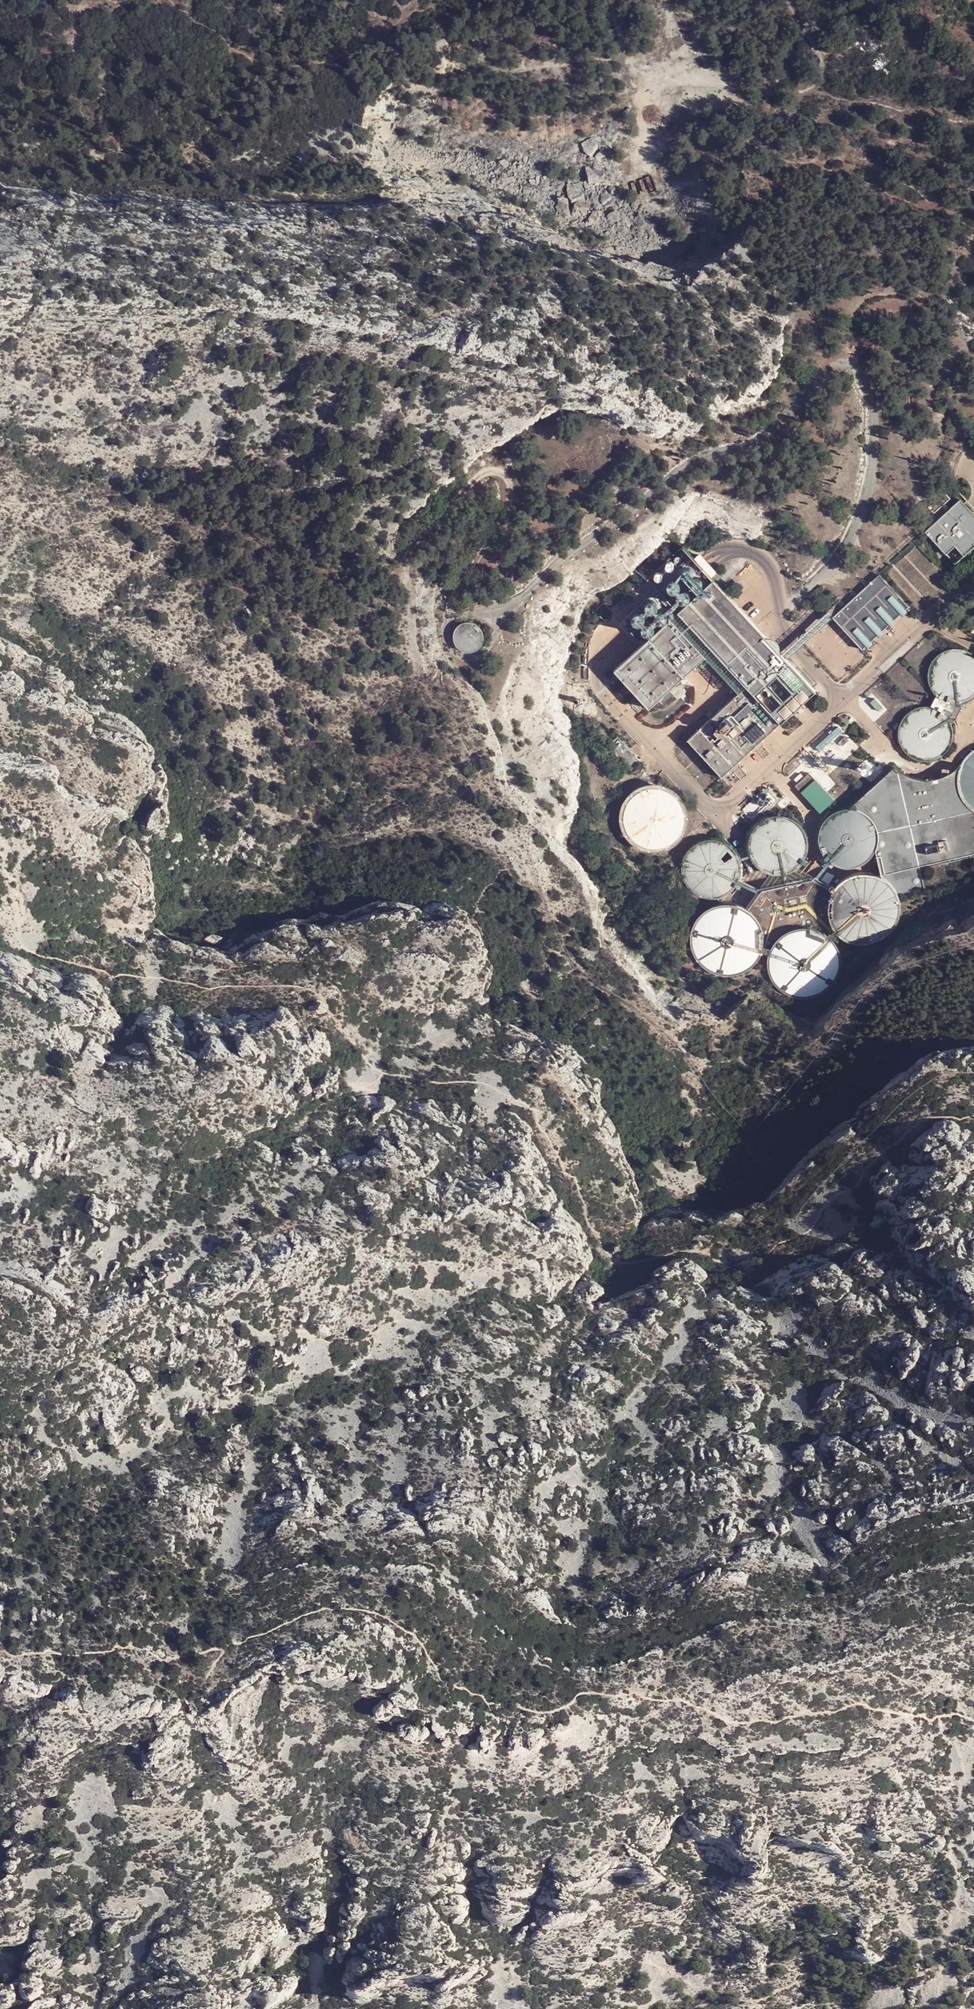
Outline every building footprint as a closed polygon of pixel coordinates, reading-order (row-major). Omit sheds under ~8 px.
[(959,499),(924,531),(937,544),(948,534),(965,553),(973,544),(973,515),(959,499)] [(816,691),(683,547),(648,579),(746,686),(688,740),(722,777),(816,691)] [(879,574),(832,617),(862,649),(908,606),(879,574)] [(462,624),(460,625),(458,627),(456,629),(455,632),(454,635),(454,638),(454,640),(455,643),(456,646),(458,648),(460,650),(463,651),(466,652),(469,652),(471,652),(474,651),(477,650),(479,648),(481,646),(482,644),(483,641),(484,638),(484,635),(483,632),(482,630),(480,627),(478,625),(476,624),(473,623),(470,622),(468,622),(465,623),(462,624)] [(945,650),(943,651),(941,652),(940,653),(938,654),(937,655),(935,656),(934,658),(933,659),(932,661),(931,663),(930,664),(929,666),(929,668),(928,670),(928,672),(928,673),(928,675),(928,677),(928,679),(928,681),(929,683),(929,685),(930,686),(931,688),(932,690),(933,691),(934,693),(935,694),(937,696),(938,697),(940,698),(941,699),(943,700),(945,701),(946,701),(948,702),(950,702),(952,702),(954,703),(956,703),(958,703),(960,702),(961,702),(963,701),(965,701),(967,700),(968,699),(970,698),(972,697),(973,696),(973,695),(973,656),(973,655),(972,654),(970,653),(969,652),(967,651),(965,650),(964,650),(962,649),(960,649),(958,648),(956,648),(954,648),(952,648),(950,649),(949,649),(947,650),(945,650)] [(689,653),(688,654),(687,655),(685,655),(684,656),(683,657),(682,658),(681,659),(680,660),(680,661),(679,662),(678,664),(678,665),(677,666),(677,667),(677,669),(677,670),(677,671),(677,673),(677,674),(677,676),(677,677),(678,678),(678,679),(679,681),(680,682),(680,683),(681,684),(682,685),(683,686),(684,687),(685,688),(686,688),(688,689),(689,690),(690,690),(691,690),(693,691),(694,691),(696,691),(697,691),(698,691),(700,691),(701,690),(702,690),(704,690),(705,689),(706,688),(707,688),(708,687),(709,686),(710,685),(711,684),(712,683),(713,682),(713,681),(714,679),(715,678),(715,677),(715,676),(716,674),(716,673),(716,672),(716,670),(716,669),(715,667),(715,666),(715,665),(714,664),(714,662),(713,661),(712,660),(711,659),(710,658),(709,657),(708,656),(707,655),(706,655),(705,654),(704,653),(702,653),(701,653),(700,652),(698,652),(697,652),(696,652),(694,652),(693,652),(692,653),(690,653),(689,653)] [(654,687),(652,688),(651,688),(650,689),(649,689),(648,690),(646,691),(645,692),(644,693),(643,694),(643,695),(642,696),(641,697),(640,698),(640,699),(640,701),(639,702),(639,703),(639,705),(639,706),(639,707),(639,709),(639,710),(639,712),(640,713),(640,714),(641,715),(642,717),(642,718),(643,719),(644,720),(645,721),(646,722),(647,722),(648,723),(650,724),(651,724),(652,725),(653,725),(655,725),(656,726),(657,726),(659,726),(660,726),(661,726),(663,725),(664,725),(665,724),(667,724),(668,723),(669,723),(670,722),(671,721),(672,720),(673,719),(674,718),(675,717),(675,716),(676,714),(677,713),(677,712),(677,711),(678,709),(678,708),(678,707),(678,705),(678,704),(677,702),(677,701),(677,700),(676,699),(676,697),(675,696),(674,695),(673,694),(672,693),(671,692),(670,691),(669,690),(668,690),(667,689),(666,688),(664,688),(663,687),(662,687),(661,687),(659,687),(658,687),(656,687),(655,687),(654,687)] [(937,696),(936,695),(930,706),(932,707),(933,707),(935,708),(937,709),(939,710),(940,711),(942,712),(943,713),(945,714),(946,716),(947,717),(948,719),(949,720),(950,722),(951,724),(956,720),(961,709),(961,702),(960,702),(958,703),(956,703),(954,703),(952,702),(950,702),(948,702),(946,701),(945,701),(943,700),(941,699),(940,698),(938,697),(937,696)] [(917,707),(915,708),(913,709),(911,710),(910,711),(908,712),(907,713),(905,714),(904,716),(903,717),(902,719),(901,720),(900,722),(899,724),(898,725),(898,727),(898,729),(897,731),(897,733),(897,735),(897,737),(898,739),(898,741),(899,742),(899,744),(900,746),(901,748),(902,749),(903,751),(905,752),(906,753),(907,755),(909,756),(910,757),(912,758),(914,759),(916,759),(917,760),(919,760),(921,761),(923,761),(925,761),(927,761),(929,761),(931,761),(932,760),(934,759),(936,759),(938,758),(939,757),(941,756),(943,755),(944,754),(945,752),(947,751),(948,749),(949,748),(950,746),(950,744),(951,742),(952,741),(952,739),(952,737),(953,735),(953,733),(953,731),(952,729),(952,727),(951,726),(951,724),(950,722),(949,720),(948,719),(947,717),(946,716),(945,714),(943,713),(942,712),(940,711),(939,710),(937,709),(935,708),(933,707),(932,707),(930,706),(928,706),(926,706),(924,706),(922,706),(920,706),(918,707),(917,707)] [(617,737),(607,746),(631,772),(641,762),(617,737)] [(973,749),(972,751),(970,752),(968,754),(966,756),(965,758),(963,760),(962,762),(961,764),(960,766),(959,768),(958,771),(958,773),(957,776),(957,778),(957,780),(957,783),(958,785),(958,788),(959,790),(959,792),(960,795),(962,797),(963,799),(964,801),(966,803),(967,805),(969,807),(971,808),(973,810),(973,749)] [(893,767),(849,808),(851,808),(854,809),(856,809),(858,810),(859,810),(861,811),(863,812),(865,813),(866,815),(868,816),(870,817),(871,819),(872,821),(873,822),(874,824),(875,826),(876,828),(877,830),(877,832),(877,834),(878,836),(878,838),(878,840),(877,842),(877,844),(876,846),(876,848),(875,850),(881,878),(883,879),(885,880),(887,882),(889,884),(890,886),(892,887),(893,889),(894,892),(895,894),(896,896),(896,898),(897,901),(973,881),(973,810),(971,808),(969,807),(967,805),(966,803),(964,801),(963,799),(962,797),(960,795),(959,792),(959,790),(958,788),(958,785),(957,783),(957,780),(957,778),(957,776),(958,773),(958,771),(959,768),(960,766),(961,764),(959,764),(958,765),(957,766),(957,767),(956,767),(955,768),(954,769),(953,769),(953,770),(952,770),(951,771),(950,772),(949,772),(948,773),(947,773),(946,774),(945,774),(944,775),(943,775),(942,776),(941,776),(940,776),(940,777),(939,777),(938,777),(937,777),(936,778),(935,778),(934,778),(933,778),(932,778),(931,778),(930,779),(929,779),(928,779),(927,779),(926,779),(925,779),(924,779),(923,779),(922,779),(921,779),(920,779),(919,779),(918,779),(918,778),(917,778),(916,778),(915,778),(914,778),(913,777),(912,777),(911,777),(910,776),(909,776),(908,776),(907,776),(907,775),(906,775),(905,775),(905,774),(904,774),(903,774),(902,773),(901,772),(900,772),(900,771),(899,771),(898,771),(897,770),(896,769),(895,769),(895,768),(894,767),(893,767)] [(632,796),(630,798),(629,799),(627,801),(626,803),(625,805),(624,807),(623,809),(622,811),(622,813),(621,815),(621,817),(621,820),(621,822),(621,824),(622,826),(622,828),(623,830),(624,832),(624,834),(626,836),(627,838),(628,840),(630,841),(631,843),(633,844),(635,846),(636,847),(638,848),(640,849),(642,850),(645,850),(647,851),(649,851),(651,851),(653,851),(655,851),(658,851),(660,850),(662,850),(664,849),(666,848),(668,847),(670,846),(672,845),(673,843),(675,842),(676,840),(678,839),(679,837),(680,835),(681,833),(682,831),(683,829),(683,827),(684,825),(684,822),(684,820),(684,818),(684,816),(683,814),(683,811),(682,809),(681,807),(681,805),(679,803),(678,802),(677,800),(675,798),(674,797),(672,795),(670,794),(669,793),(667,792),(665,791),(663,790),(660,789),(658,789),(656,789),(654,788),(652,788),(649,789),(647,789),(645,789),(643,790),(641,791),(639,791),(637,792),(635,794),(633,795),(632,796)] [(837,810),(836,811),(834,812),(832,813),(830,814),(829,816),(827,817),(826,819),(825,820),(823,822),(822,824),(821,825),(821,827),(820,829),(819,831),(819,833),(819,835),(819,837),(819,839),(819,841),(819,843),(820,845),(820,847),(821,849),(822,851),(823,853),(824,855),(826,856),(827,858),(828,859),(830,861),(832,862),(833,863),(835,864),(837,865),(839,865),(841,866),(843,866),(845,867),(847,867),(849,867),(851,867),(853,866),(855,866),(857,865),(859,865),(861,864),(863,863),(864,862),(866,861),(868,859),(869,858),(871,857),(872,855),(873,853),(874,852),(875,850),(876,848),(876,846),(877,844),(877,842),(878,840),(878,838),(878,836),(877,834),(877,832),(877,830),(876,828),(875,826),(874,824),(873,822),(872,821),(871,819),(870,817),(868,816),(866,815),(865,813),(863,812),(861,811),(859,810),(858,810),(856,809),(854,809),(851,808),(849,808),(847,808),(845,808),(843,809),(841,809),(839,810),(837,810)] [(775,814),(773,815),(771,815),(769,816),(767,816),(765,817),(763,818),(761,819),(760,820),(758,822),(756,823),(755,825),(754,826),(752,828),(751,830),(751,832),(750,834),(749,836),(749,838),(748,840),(748,842),(748,844),(748,846),(748,848),(748,850),(749,852),(749,854),(750,856),(751,858),(752,860),(753,861),(755,863),(756,865),(757,866),(759,867),(761,869),(762,870),(764,871),(766,872),(768,872),(770,873),(772,873),(774,874),(776,874),(778,874),(781,874),(783,874),(785,873),(787,873),(789,872),(791,871),(792,870),(794,869),(796,868),(797,866),(799,865),(800,864),(802,862),(803,860),(804,858),(805,857),(806,855),(806,853),(807,851),(807,849),(808,847),(808,844),(808,842),(807,840),(807,838),(807,836),(806,834),(805,832),(804,830),(803,829),(802,827),(801,825),(799,824),(798,822),(796,821),(795,820),(793,818),(791,818),(789,817),(787,816),(785,815),(783,815),(781,815),(779,814),(777,814),(775,814)] [(688,849),(687,850),(686,852),(685,854),(684,856),(683,858),(682,860),(682,862),(681,864),(681,866),(681,868),(681,870),(681,872),(682,874),(682,876),(683,878),(684,880),(684,882),(685,884),(687,885),(688,887),(689,889),(691,890),(692,891),(694,893),(696,894),(698,895),(700,896),(701,896),(703,897),(706,897),(708,898),(710,898),(712,898),(714,898),(716,897),(718,897),(720,897),(722,896),(724,895),(726,894),(727,893),(729,892),(731,890),(732,889),(734,887),(735,886),(736,884),(737,882),(738,880),(739,879),(740,877),(740,875),(741,873),(741,870),(741,868),(741,866),(741,864),(740,862),(740,860),(739,858),(738,856),(738,854),(736,853),(735,851),(734,849),(733,848),(731,846),(730,845),(728,844),(726,842),(724,841),(722,841),(720,840),(718,839),(716,839),(714,838),(712,838),(710,838),(708,838),(706,839),(704,839),(702,840),(700,840),(698,841),(696,842),(694,843),(693,844),(691,846),(690,847),(688,849)] [(839,881),(838,882),(836,884),(834,886),(833,888),(832,890),(831,892),(830,894),(829,897),(828,899),(828,901),(828,904),(828,906),(828,908),(828,911),(828,913),(829,915),(829,918),(830,920),(831,922),(832,924),(833,926),(835,928),(836,930),(838,932),(840,933),(842,935),(844,936),(846,937),(848,938),(850,939),(852,940),(855,941),(857,941),(859,942),(862,942),(864,942),(866,941),(869,941),(871,941),(873,940),(876,939),(878,938),(880,937),(882,936),(884,934),(886,933),(887,931),(889,930),(891,928),(892,926),(893,924),(894,922),(895,919),(896,917),(897,915),(897,912),(897,910),(898,908),(897,905),(897,903),(897,901),(896,898),(896,896),(895,894),(894,892),(893,889),(892,887),(890,886),(889,884),(887,882),(885,880),(883,879),(881,878),(879,876),(877,875),(875,874),(873,874),(871,873),(868,872),(866,872),(863,872),(861,872),(859,872),(856,873),(854,873),(852,874),(849,875),(847,876),(845,877),(843,878),(841,879),(839,881)] [(761,890),(747,908),(749,910),(751,911),(753,913),(755,915),(756,917),(758,919),(759,921),(760,923),(761,926),(762,928),(762,930),(763,933),(763,935),(763,938),(763,940),(763,943),(763,945),(769,951),(769,949),(770,947),(772,944),(773,942),(774,940),(776,938),(778,936),(779,935),(781,933),(783,931),(786,930),(788,929),(790,928),(793,927),(795,926),(797,926),(800,926),(802,925),(805,925),(808,926),(810,926),(812,926),(815,927),(817,928),(820,929),(822,930),(824,931),(826,933),(828,935),(836,930),(835,928),(833,926),(832,924),(831,922),(830,920),(829,918),(829,915),(828,913),(828,911),(828,908),(828,906),(828,904),(828,901),(828,899),(829,897),(830,894),(831,892),(832,890),(833,888),(812,878),(788,883),(761,890)] [(693,928),(692,931),(692,933),(691,935),(691,938),(691,940),(692,943),(692,945),(693,948),(693,950),(694,952),(695,955),(696,957),(698,959),(699,961),(701,963),(703,965),(705,966),(707,968),(709,969),(711,970),(713,971),(715,972),(718,973),(720,974),(723,974),(725,974),(727,974),(730,974),(732,974),(735,973),(737,973),(740,972),(742,971),(744,970),(746,969),(748,968),(750,966),(752,964),(754,963),(756,961),(757,959),(758,957),(760,954),(761,952),(761,950),(762,947),(763,945),(763,943),(763,940),(763,938),(763,935),(763,933),(762,930),(762,928),(761,926),(760,923),(759,921),(758,919),(756,917),(755,915),(753,913),(751,911),(749,910),(747,908),(745,907),(743,906),(741,905),(738,904),(736,904),(733,903),(731,903),(728,903),(726,903),(723,903),(721,903),(719,904),(716,904),(714,905),(712,906),(709,907),(707,909),(705,910),(703,912),(702,913),(700,915),(698,917),(697,919),(696,921),(695,924),(694,926),(693,928)] [(779,935),(778,936),(776,938),(774,940),(773,942),(772,944),(770,947),(769,949),(769,951),(768,954),(768,956),(767,959),(767,961),(767,964),(767,966),(768,969),(768,971),(769,974),(770,976),(771,978),(772,980),(774,983),(775,985),(777,987),(778,988),(780,990),(782,992),(784,993),(787,994),(789,995),(791,996),(794,997),(796,998),(799,998),(801,998),(804,998),(806,998),(809,998),(811,998),(814,997),(816,996),(818,995),(821,994),(823,993),(825,992),(827,990),(829,988),(831,987),(832,985),(834,983),(835,980),(836,978),(837,976),(838,974),(839,971),(840,969),(840,966),(840,964),(840,961),(840,959),(840,956),(839,954),(839,951),(838,949),(837,947),(836,944),(835,942),(833,940),(832,938),(830,936),(828,935),(826,933),(824,931),(822,930),(820,929),(817,928),(815,927),(812,926),(810,926),(808,926),(805,925),(802,925),(800,926),(797,926),(795,926),(793,927),(790,928),(788,929),(786,930),(783,931),(781,933),(779,935)]
